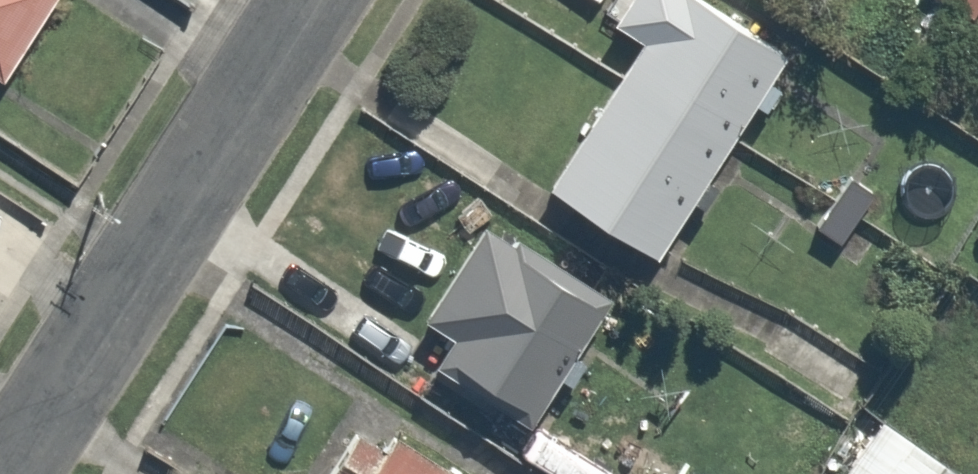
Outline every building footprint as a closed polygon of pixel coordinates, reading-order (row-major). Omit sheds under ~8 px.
[(0,77),(50,0),(0,0),(0,77)] [(605,19),(632,35),(537,183),(655,259),(792,46),(721,0),(617,0),(605,19)] [(972,15),(977,7),(977,0),(949,0),(972,15)] [(381,133),(354,168),(422,220),(449,185),(381,133)] [(836,244),(879,189),(854,169),(810,224),(836,244)] [(481,211),(420,305),(449,324),(429,355),(524,417),(605,293),(481,211)] [(308,473),(494,473),(386,409),(374,430),(344,413),(308,473)]
